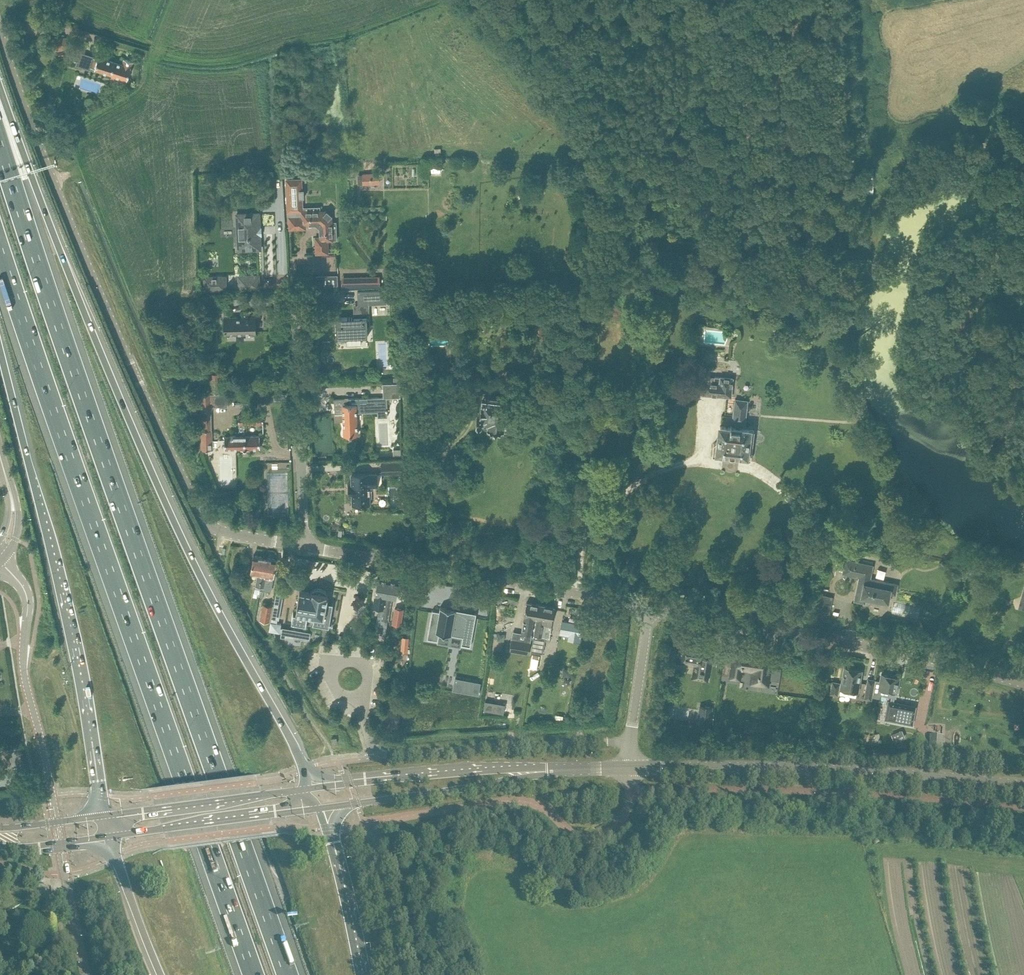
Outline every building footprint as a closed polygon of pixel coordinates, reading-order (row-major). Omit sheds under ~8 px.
[(126,82),(133,61),(124,58),(122,64),(99,56),(97,60),(81,55),(82,49),(75,47),(71,60),(78,62),(77,64),(89,68),(90,66),(95,68),(94,69),(112,74),(112,77),(126,82)] [(379,172),(362,173),(362,174),(359,174),(359,183),(363,183),(380,183),(379,172)] [(337,239),(332,239),(331,215),(326,210),(303,211),(302,198),(305,198),(304,190),(302,190),(302,180),(287,180),(288,214),(289,214),(290,217),(289,217),(290,229),(306,228),(306,223),(314,223),(320,229),(320,237),(315,237),(316,253),(328,253),(328,240),(337,239)] [(249,213),(237,214),(237,221),(239,221),(240,245),(247,245),(247,249),(251,249),(261,249),(260,235),(259,213),(249,213)] [(260,289),(260,274),(238,275),(238,290),(260,289)] [(226,275),(203,276),(204,291),(227,290),(226,275)] [(363,280),(342,280),(342,287),(368,287),(368,275),(363,275),(363,280)] [(386,289),(357,291),(358,304),(369,304),(387,303),(386,289)] [(367,326),(370,326),(369,304),(358,304),(353,305),(354,317),(336,318),(337,338),(368,336),(367,326)] [(230,317),(230,307),(224,307),(224,317),(224,334),(256,333),(255,310),(242,311),(242,316),(230,317)] [(219,373),(207,374),(208,393),(211,393),(212,406),(227,406),(227,393),(219,393),(219,373)] [(733,378),(699,375),(697,393),(731,397),(733,378)] [(344,398),(334,399),(335,414),(343,413),(344,435),(354,434),(357,434),(357,412),(378,411),(387,411),(387,406),(387,405),(387,397),(393,397),(400,397),(400,382),(383,383),(383,397),(377,397),(344,398)] [(477,419),(476,421),(478,423),(480,423),(482,422),(482,420),(488,421),(488,425),(493,426),(493,428),(495,430),(500,431),(502,429),(503,427),(504,427),(509,427),(510,417),(511,414),(505,414),(506,399),(496,398),(497,395),(488,394),(489,391),(483,390),(480,418),(478,417),(477,419)] [(208,393),(200,394),(201,409),(207,409),(212,409),(212,406),(211,393),(208,393)] [(753,444),(754,430),(750,430),(750,429),(740,428),(741,423),(745,423),(748,400),(742,400),(742,403),(735,402),(733,417),(735,417),(735,422),(736,422),(736,428),(720,426),(718,442),(716,442),(713,444),(713,448),(715,450),(717,451),(717,452),(747,455),(748,444),(753,444)] [(207,409),(201,409),(201,429),(202,448),(202,450),(203,450),(213,449),(212,429),(208,429),(207,409)] [(239,415),(239,424),(239,432),(236,432),(236,436),(224,436),(225,448),(241,448),(249,448),(260,447),(260,435),(244,435),(243,424),(263,423),(263,414),(239,415)] [(382,473),(401,473),(400,462),(382,462),(382,473)] [(353,504),(370,503),(369,486),(377,485),(377,473),(352,474),(352,484),(349,484),(349,494),(352,494),(353,504)] [(849,560),(850,555),(846,554),(845,559),(841,558),(840,565),(844,566),(842,573),(859,577),(854,600),(865,602),(866,597),(888,602),(890,593),(895,594),(897,584),(870,578),(873,565),(849,560)] [(254,555),(250,572),(257,574),(255,586),(260,586),(265,557),(258,556),(254,555)] [(276,559),(265,557),(260,586),(258,595),(263,596),(264,590),(271,591),(276,559)] [(378,577),(373,606),(378,607),(377,615),(382,615),(383,613),(383,611),(386,597),(389,579),(378,577)] [(382,618),(381,627),(387,628),(388,619),(389,612),(391,598),(396,599),(397,596),(398,591),(399,581),(389,579),(386,597),(383,611),(383,613),(382,615),(382,618)] [(293,611),(291,620),(294,621),(307,623),(307,619),(315,620),(314,624),(329,627),(333,604),(332,603),(327,602),(328,593),(311,590),(310,593),(299,591),(298,601),(296,612),(293,611)] [(276,591),(271,618),(278,619),(279,619),(284,593),(276,591)] [(828,620),(833,597),(821,594),(816,618),(828,620)] [(521,632),(532,634),(535,618),(537,618),(539,618),(542,605),(527,602),(525,612),(521,632)] [(269,622),(272,605),(263,603),(260,620),(269,622)] [(534,634),(531,652),(533,652),(543,653),(545,636),(542,636),(542,635),(543,630),(550,632),(552,625),(553,617),(555,607),(542,605),(539,618),(537,618),(534,634)] [(428,631),(427,638),(438,640),(439,632),(459,636),(463,636),(461,644),(470,646),(471,640),(476,613),(475,613),(474,617),(471,617),(467,616),(467,615),(468,613),(458,611),(446,609),(446,608),(440,607),(439,611),(432,610),(428,631)] [(395,608),(392,623),(400,624),(403,609),(395,608)] [(562,620),(559,633),(569,636),(568,640),(579,642),(583,625),(562,620)] [(271,622),(269,630),(279,632),(281,632),(282,627),(280,627),(281,624),(277,623),(271,622)] [(281,632),(280,637),(309,639),(311,632),(282,627),(281,632)] [(403,637),(401,652),(409,653),(410,640),(410,637),(403,637)] [(512,638),(510,649),(529,653),(530,641),(512,638)] [(707,679),(711,653),(707,652),(708,648),(699,646),(699,645),(691,643),(691,645),(681,643),(678,661),(696,664),(695,670),(694,677),(706,679),(707,679)] [(734,649),(730,678),(740,680),(741,670),(753,672),(751,684),(768,686),(768,680),(770,667),(770,664),(772,665),(773,657),(756,655),(752,655),(752,651),(752,650),(751,652),(734,649)] [(535,669),(538,656),(531,655),(528,667),(535,669)] [(840,689),(858,692),(862,670),(844,667),(840,689)] [(875,680),(873,693),(880,694),(895,697),(896,691),(899,677),(881,674),(880,681),(875,680)] [(868,678),(864,698),(872,699),(872,696),(873,693),(875,680),(868,678)] [(463,680),(461,690),(479,694),(481,683),(463,680)] [(829,693),(837,695),(840,682),(832,680),(829,693)] [(386,699),(385,710),(393,710),(394,700),(386,699)] [(888,700),(884,719),(913,724),(916,705),(888,700)] [(485,701),(484,710),(504,713),(505,704),(485,701)] [(668,704),(666,720),(696,723),(697,707),(668,704)] [(709,729),(712,707),(700,705),(697,727),(709,729)] [(768,734),(770,724),(746,721),(745,730),(768,734)] [(902,729),(891,733),(893,738),(900,736),(901,738),(905,736),(902,729)] [(929,735),(928,752),(942,752),(943,736),(929,735)]
